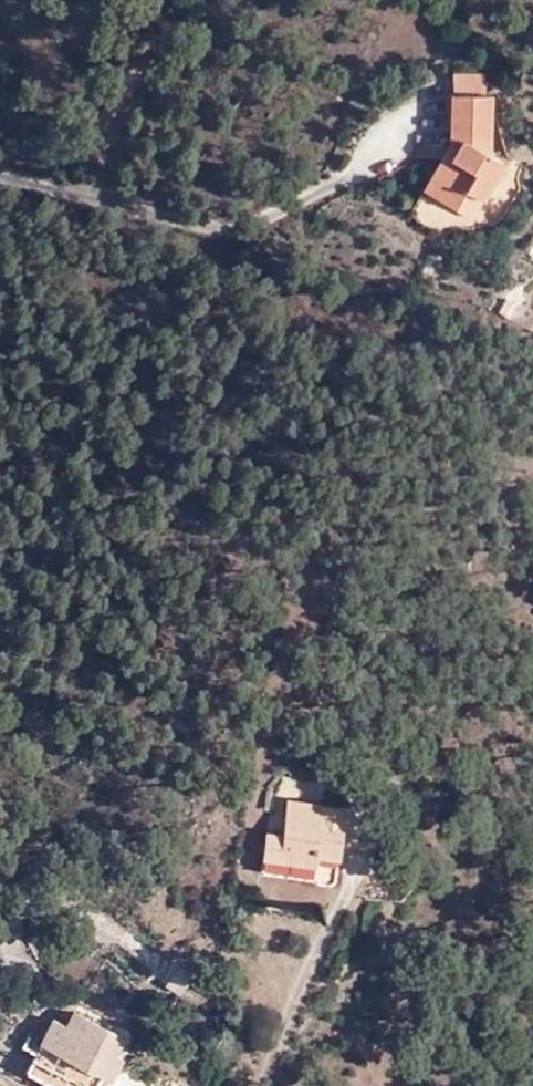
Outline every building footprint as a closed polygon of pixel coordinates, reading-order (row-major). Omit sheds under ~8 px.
[(493,96),(493,76),(458,76),(460,135),(429,192),(460,210),(470,192),(487,200),(506,163),(497,159),(496,96),(493,96)] [(343,859),(351,810),(289,802),(284,834),(267,833),(263,857),(319,866),(321,856),(343,859)] [(56,1022),(37,1053),(86,1081),(88,1078),(103,1051),(115,1057),(123,1043),(73,1016),(66,1028),(56,1022)] [(115,1057),(103,1051),(88,1078),(108,1085),(109,1085),(119,1064),(112,1062),(115,1057)] [(37,1053),(27,1068),(58,1085),(83,1085),(86,1081),(37,1053)]
